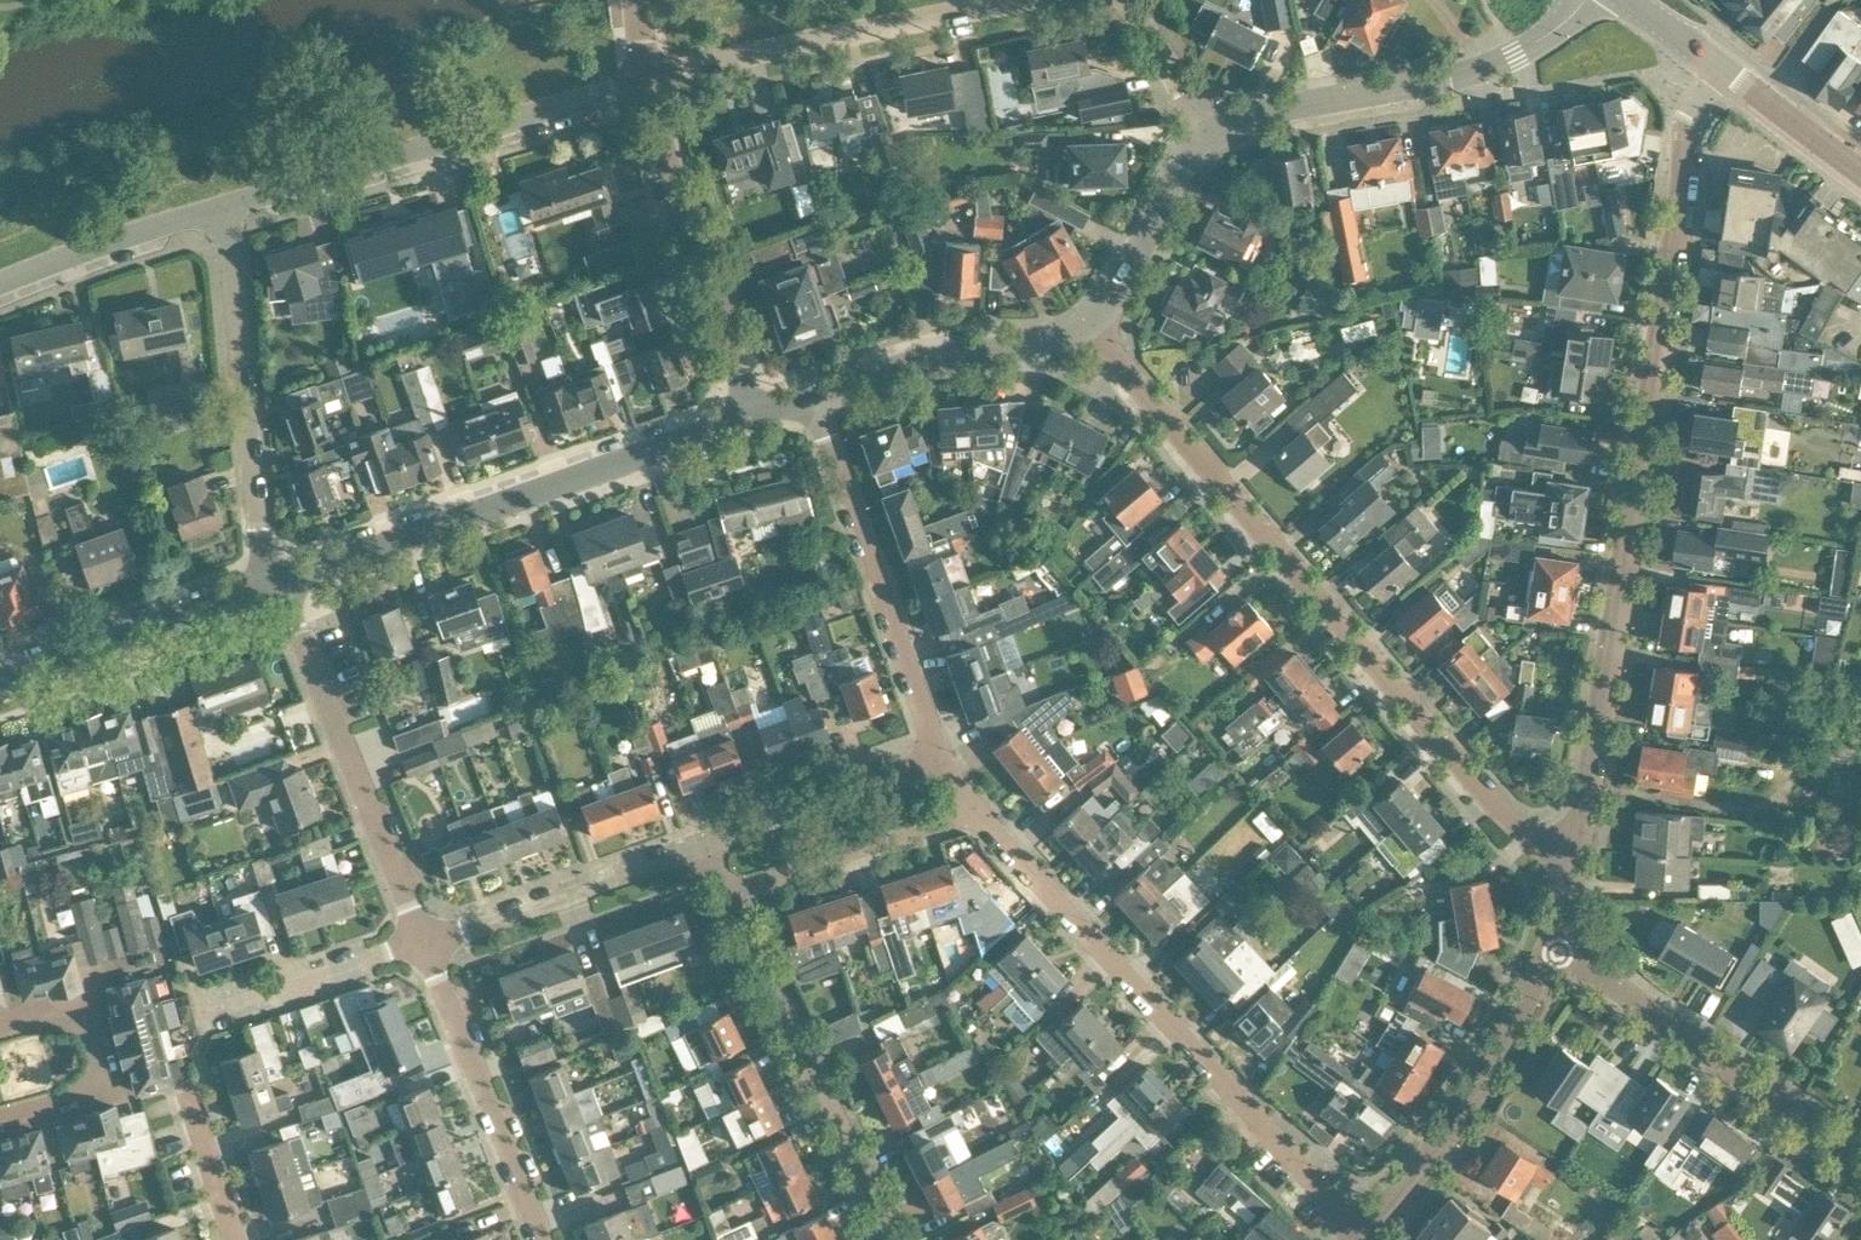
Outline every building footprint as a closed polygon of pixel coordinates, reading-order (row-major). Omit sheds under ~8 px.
[(1269,30),(1297,24),(1292,0),(1263,0),(1269,30)] [(1337,25),(1331,34),(1347,44),(1350,39),(1351,40),(1352,38),(1375,52),(1382,41),(1386,43),(1394,30),(1350,2),(1347,0),(1323,0),(1316,12),(1337,25)] [(1350,2),(1394,30),(1395,29),(1393,29),(1394,27),(1396,27),(1404,14),(1400,11),(1407,0),(1351,0),(1350,2)] [(1738,9),(1735,12),(1766,38),(1772,31),(1785,42),(1820,0),(1727,0),(1738,9)] [(1204,3),(1192,26),(1211,36),(1208,42),(1254,66),(1269,36),(1223,13),(1204,3)] [(1804,59),(1819,70),(1808,85),(1840,108),(1860,79),(1860,27),(1839,11),(1804,59)] [(1027,51),(1032,74),(1035,88),(1056,83),(1059,99),(1076,96),(1081,119),(1130,109),(1124,83),(1115,84),(1113,73),(1095,68),(1087,69),(1081,40),(1027,51)] [(946,67),(899,76),(906,111),(951,103),(952,110),(966,107),(971,134),(991,134),(985,102),(979,73),(948,79),(946,67)] [(806,105),(810,123),(804,124),(803,123),(802,124),(812,169),(835,164),(831,142),(862,135),(860,129),(863,128),(855,94),(806,105)] [(1602,98),(1584,101),(1595,159),(1628,154),(1640,151),(1646,110),(1633,98),(1620,100),(1619,98),(1602,101),(1602,98)] [(1560,153),(1548,155),(1552,181),(1556,202),(1557,210),(1579,206),(1573,169),(1578,162),(1595,159),(1584,101),(1569,103),(1570,107),(1552,110),(1560,153)] [(1531,162),(1543,160),(1534,113),(1522,115),(1522,111),(1508,114),(1509,117),(1502,118),(1512,175),(1532,171),(1531,162)] [(728,183),(768,170),(773,183),(792,177),(804,214),(819,209),(790,120),(778,124),(777,119),(714,139),(723,167),(720,168),(722,172),(724,172),(728,183)] [(1482,122),(1457,127),(1466,182),(1498,176),(1492,145),(1487,146),(1487,145),(1486,145),(1482,122)] [(1435,155),(1430,156),(1437,199),(1468,194),(1466,182),(1457,127),(1449,128),(1448,123),(1432,126),(1433,131),(1432,131),(1436,154),(1434,154),(1435,155)] [(1021,124),(1007,126),(1009,133),(1016,133),(1019,133),(1023,133),(1021,124)] [(870,134),(881,168),(898,162),(886,128),(870,134)] [(1019,133),(1016,133),(1016,148),(1026,148),(1047,147),(1047,132),(1027,133),(1025,133),(1023,133),(1019,133)] [(1351,185),(1328,189),(1331,210),(1337,240),(1344,281),(1368,277),(1366,261),(1362,262),(1358,241),(1362,241),(1356,208),(1417,197),(1411,160),(1406,161),(1406,160),(1405,160),(1400,137),(1350,145),(1354,168),(1353,168),(1353,169),(1348,170),(1351,185)] [(1130,147),(1126,144),(1054,147),(1056,185),(1077,184),(1078,186),(1080,190),(1095,189),(1097,186),(1097,183),(1123,181),(1122,160),(1127,160),(1131,156),(1130,147)] [(1294,210),(1314,207),(1306,153),(1302,154),(1301,150),(1287,152),(1287,156),(1260,160),(1259,161),(1257,162),(1255,164),(1254,166),(1254,169),(1254,171),(1255,174),(1257,176),(1259,177),(1261,178),(1262,178),(1270,176),(1275,205),(1292,202),(1294,210)] [(565,172),(544,179),(522,187),(534,221),(591,202),(597,218),(594,219),(600,237),(609,234),(632,227),(626,209),(612,214),(607,197),(609,196),(598,167),(567,178),(565,172)] [(1724,247),(1743,255),(1744,255),(1747,261),(1786,288),(1827,282),(1844,290),(1847,292),(1851,286),(1860,294),(1860,238),(1825,211),(1827,209),(1812,198),(1810,198),(1809,198),(1808,198),(1807,199),(1806,201),(1782,183),(1782,180),(1782,179),(1782,178),(1781,177),(1779,176),(1739,170),(1738,170),(1737,171),(1735,172),(1735,173),(1724,247)] [(1556,202),(1552,181),(1538,183),(1542,205),(1556,202)] [(1609,237),(1627,230),(1614,186),(1600,189),(1609,237)] [(987,189),(974,194),(975,214),(989,215),(991,215),(987,189)] [(1499,220),(1513,217),(1508,190),(1494,192),(1499,220)] [(1048,192),(1040,207),(1081,227),(1089,212),(1048,192)] [(1441,203),(1429,205),(1434,232),(1446,230),(1441,203)] [(1416,208),(1421,235),(1434,232),(1429,205),(1416,208)] [(345,241),(343,241),(352,271),(353,271),(354,270),(353,267),(358,265),(361,275),(406,262),(407,265),(413,263),(412,260),(433,253),(441,280),(447,278),(448,281),(454,279),(453,276),(458,275),(470,311),(467,312),(468,312),(468,313),(495,305),(484,266),(482,266),(483,268),(472,271),(465,244),(461,233),(448,237),(442,214),(433,217),(431,211),(433,210),(433,208),(408,215),(408,217),(410,217),(412,223),(397,227),(395,221),(397,220),(396,219),(358,229),(359,231),(360,231),(363,230),(365,236),(362,237),(346,242),(345,241)] [(1331,210),(1315,212),(1320,243),(1337,240),(1331,210)] [(1256,233),(1261,222),(1242,212),(1236,223),(1216,212),(1208,227),(1206,225),(1199,237),(1202,239),(1200,242),(1251,268),(1261,247),(1256,245),(1261,235),(1256,233)] [(975,214),(973,235),(987,236),(989,215),(975,214)] [(1055,218),(1027,234),(1054,283),(1068,274),(1066,271),(1080,263),(1055,218)] [(826,223),(749,250),(757,271),(833,244),(826,223)] [(927,233),(908,240),(909,242),(916,261),(918,261),(929,258),(929,256),(930,240),(927,233)] [(990,262),(989,288),(999,288),(1015,279),(1024,296),(1038,288),(1040,290),(1054,283),(1027,234),(998,251),(1001,256),(990,262)] [(1481,242),(1483,255),(1502,252),(1500,239),(1481,242)] [(978,243),(930,240),(929,258),(930,258),(928,290),(946,291),(945,296),(962,297),(962,295),(973,296),(974,293),(975,293),(978,243)] [(288,300),(306,295),(309,319),(345,314),(339,266),(322,271),(313,241),(266,255),(272,274),(268,275),(271,298),(287,297),(288,300)] [(1569,247),(1561,305),(1590,309),(1592,295),(1604,297),(1619,299),(1626,253),(1570,244),(1569,247)] [(1724,247),(1715,302),(1748,307),(1781,311),(1783,298),(1786,288),(1747,261),(1744,255),(1743,255),(1724,247)] [(929,258),(918,261),(916,289),(928,290),(930,258),(929,258)] [(785,272),(762,280),(773,312),(820,295),(827,293),(816,261),(805,265),(785,272)] [(1444,268),(1445,284),(1466,283),(1465,267),(1444,268)] [(849,295),(878,289),(875,274),(846,280),(849,295)] [(1211,274),(1205,286),(1194,280),(1188,292),(1178,286),(1176,291),(1172,289),(1165,303),(1169,305),(1166,309),(1173,312),(1164,329),(1181,337),(1184,330),(1193,334),(1198,325),(1215,334),(1225,313),(1215,308),(1228,283),(1211,274)] [(1234,291),(1251,300),(1259,285),(1242,276),(1234,291)] [(600,286),(578,294),(573,296),(577,308),(588,304),(595,323),(626,312),(633,330),(663,319),(650,282),(605,298),(600,286)] [(1844,290),(1827,282),(1800,330),(1817,340),(1844,290)] [(1338,312),(1318,283),(1299,295),(1307,307),(1324,317),(1338,312)] [(1479,284),(1478,284),(1479,296),(1502,295),(1501,283),(1479,284)] [(820,295),(773,312),(784,344),(839,325),(832,305),(827,293),(820,295)] [(1418,296),(1416,335),(1444,336),(1446,297),(1418,296)] [(1393,301),(1383,303),(1387,317),(1396,315),(1393,301)] [(1715,302),(1708,349),(1746,355),(1744,364),(1815,373),(1815,371),(1860,377),(1860,363),(1825,345),(1823,352),(1783,346),(1788,312),(1781,311),(1748,307),(1715,302)] [(114,321),(115,326),(119,326),(124,348),(147,343),(148,349),(169,345),(174,369),(190,365),(177,304),(142,312),(141,308),(116,314),(118,321),(114,321)] [(1607,367),(1612,336),(1591,333),(1592,328),(1574,325),(1577,309),(1549,305),(1543,342),(1549,343),(1546,359),(1553,360),(1607,367)] [(524,312),(503,319),(512,341),(518,363),(537,357),(524,312)] [(1378,334),(1373,318),(1341,327),(1345,343),(1378,334)] [(497,345),(512,341),(503,319),(456,334),(465,361),(498,350),(497,345)] [(73,373),(86,370),(100,424),(119,420),(105,364),(89,368),(79,322),(12,336),(18,360),(9,362),(15,389),(44,383),(39,364),(69,357),(73,373)] [(1514,337),(1512,352),(1529,355),(1529,356),(1546,359),(1549,343),(1543,342),(1514,337)] [(610,352),(615,369),(623,392),(628,390),(634,378),(632,374),(647,369),(654,390),(684,379),(671,342),(638,354),(634,343),(610,352)] [(1274,420),(1267,411),(1284,396),(1241,345),(1217,365),(1237,388),(1227,397),(1249,423),(1258,434),(1274,420)] [(390,428),(388,429),(397,453),(407,482),(439,471),(420,418),(431,414),(427,401),(415,368),(410,352),(397,356),(403,373),(401,373),(417,419),(390,428)] [(1529,355),(1512,352),(1510,365),(1544,371),(1545,367),(1546,359),(1529,356),(1529,355)] [(324,364),(329,380),(340,376),(350,373),(345,357),(324,364)] [(1603,397),(1607,367),(1553,360),(1546,359),(1545,367),(1552,368),(1547,395),(1581,400),(1582,394),(1603,397)] [(1706,361),(1702,388),(1740,394),(1742,382),(1812,393),(1815,373),(1744,364),(1744,366),(1706,361)] [(570,377),(569,377),(584,420),(616,409),(601,366),(570,377)] [(1359,388),(1345,371),(1309,401),(1324,418),(1359,388)] [(539,387),(546,407),(554,430),(584,420),(569,377),(570,377),(569,374),(551,380),(551,383),(539,387)] [(322,439),(329,437),(322,415),(350,406),(349,403),(340,376),(329,380),(315,385),(315,383),(286,393),(291,408),(287,409),(300,447),(322,439)] [(146,395),(149,409),(150,414),(191,405),(186,381),(165,386),(166,390),(146,395)] [(480,404),(483,412),(496,451),(532,438),(516,392),(480,404)] [(439,396),(427,401),(431,414),(434,423),(436,429),(448,425),(461,463),(496,451),(483,412),(449,424),(439,396)] [(1008,401),(967,405),(971,445),(972,457),(972,460),(1007,473),(1012,456),(1013,454),(1017,440),(1021,417),(1009,415),(1008,401)] [(940,437),(927,438),(928,447),(930,467),(943,465),(943,460),(956,459),(956,458),(972,457),(971,445),(967,405),(937,408),(940,437)] [(1693,413),(1691,427),(1696,428),(1693,445),(1733,451),(1732,462),(1760,467),(1769,410),(1735,405),(1733,419),(1693,413)] [(1012,456),(1011,461),(1027,470),(1033,458),(1039,460),(1040,459),(1054,466),(1078,421),(1050,407),(1047,413),(1039,409),(1033,421),(1041,425),(1038,431),(1028,451),(1016,445),(1012,456)] [(0,415),(0,498),(25,493),(30,492),(25,470),(13,412),(0,415)] [(154,420),(135,425),(139,439),(158,433),(154,420)] [(1332,436),(1319,420),(1277,456),(1302,485),(1330,461),(1319,448),(1332,436)] [(1078,421),(1054,466),(1082,480),(1098,448),(1107,453),(1114,439),(1078,421)] [(874,470),(883,496),(899,490),(890,465),(909,458),(907,454),(928,447),(927,438),(927,435),(926,435),(926,431),(911,425),(899,429),(897,422),(860,434),(873,471),(874,470)] [(1510,461),(1539,466),(1563,469),(1565,458),(1593,462),(1598,432),(1544,424),(1542,435),(1529,433),(1513,441),(1510,461)] [(355,428),(343,432),(347,443),(349,449),(357,471),(369,467),(378,492),(407,482),(387,425),(358,436),(355,428)] [(91,433),(90,437),(91,440),(95,442),(98,440),(100,437),(98,433),(95,432),(91,433)] [(347,443),(343,432),(329,437),(333,448),(347,443)] [(1422,441),(1411,441),(1411,460),(1423,459),(1423,456),(1422,441)] [(347,443),(333,448),(318,453),(322,465),(293,475),(306,512),(335,502),(328,481),(357,471),(349,449),(347,443)] [(1327,530),(1322,534),(1335,549),(1340,546),(1345,552),(1357,542),(1354,538),(1394,504),(1379,486),(1396,472),(1382,455),(1351,481),(1359,490),(1321,523),(1327,530)] [(1684,508),(1701,510),(1714,512),(1715,511),(1721,512),(1723,498),(1717,497),(1718,491),(1766,499),(1770,471),(1792,474),(1793,471),(1760,467),(1732,462),(1732,463),(1728,463),(1727,474),(1690,469),(1684,508)] [(41,465),(25,470),(30,492),(30,500),(43,496),(46,494),(50,493),(41,465)] [(1093,550),(1083,558),(1093,570),(1103,562),(1116,552),(1130,541),(1143,530),(1133,519),(1159,497),(1135,468),(1095,502),(1105,514),(1102,516),(1115,531),(1093,550)] [(1586,512),(1589,486),(1553,481),(1554,472),(1535,470),(1532,489),(1498,483),(1496,500),(1512,502),(1513,501),(1586,512)] [(220,522),(211,495),(207,496),(200,475),(170,485),(177,506),(173,508),(183,535),(220,522)] [(718,559),(681,572),(688,594),(692,605),(745,587),(734,555),(732,555),(725,531),(776,518),(778,528),(814,519),(803,475),(715,497),(720,516),(707,519),(718,559)] [(1847,497),(1860,499),(1860,482),(1850,480),(1847,497)] [(1003,484),(998,501),(1009,504),(1016,490),(1003,484)] [(906,487),(899,490),(883,496),(882,496),(904,556),(960,536),(960,537),(1002,520),(980,504),(921,526),(906,487)] [(43,496),(30,500),(34,515),(51,511),(46,494),(43,496)] [(1480,533),(1479,534),(1493,536),(1496,536),(1498,514),(1510,516),(1544,522),(1542,540),(1568,543),(1569,536),(1582,538),(1586,512),(1513,501),(1512,502),(1496,500),(1496,501),(1482,499),(1480,533)] [(64,507),(83,560),(91,582),(135,567),(130,554),(134,553),(133,549),(129,550),(121,528),(95,537),(82,500),(64,507)] [(1395,543),(1380,555),(1362,571),(1384,597),(1397,586),(1400,589),(1419,572),(1405,555),(1416,545),(1418,546),(1438,529),(1418,506),(1398,523),(1408,535),(1396,545),(1395,543)] [(58,537),(51,511),(34,515),(42,542),(58,537)] [(631,514),(606,523),(625,576),(642,570),(638,559),(661,551),(652,526),(637,531),(631,514)] [(1130,541),(1116,552),(1130,568),(1142,557),(1160,578),(1199,544),(1180,522),(1172,530),(1167,525),(1153,537),(1158,541),(1150,548),(1142,538),(1133,545),(1130,541)] [(584,562),(570,567),(586,628),(587,631),(608,625),(593,583),(605,579),(606,583),(625,576),(606,523),(574,534),(584,562)] [(671,533),(681,567),(714,557),(703,523),(671,533)] [(1676,560),(1675,562),(1691,564),(1691,566),(1694,567),(1695,565),(1714,568),(1734,571),(1737,556),(1755,559),(1768,560),(1771,534),(1745,530),(1733,528),(1721,526),(1719,538),(1680,532),(1678,543),(1676,560)] [(1493,536),(1479,534),(1455,554),(1466,565),(1490,545),(1489,555),(1490,555),(1493,536)] [(969,583),(961,558),(958,551),(964,549),(960,536),(904,556),(921,601),(968,583),(969,583)] [(1493,536),(1490,555),(1531,562),(1530,567),(1536,568),(1534,584),(1578,591),(1580,575),(1576,575),(1578,562),(1534,555),(1536,543),(1496,536),(1493,536)] [(1160,578),(1178,599),(1166,609),(1177,622),(1218,588),(1213,583),(1224,574),(1199,544),(1160,578)] [(504,559),(512,582),(517,595),(535,589),(540,605),(539,605),(547,627),(530,632),(535,645),(586,628),(570,567),(569,567),(572,575),(549,583),(537,547),(504,559)] [(0,558),(0,613),(3,622),(36,610),(26,583),(29,579),(26,570),(21,569),(15,553),(0,558)] [(1042,555),(1030,560),(1040,573),(1052,566),(1047,560),(1042,555)] [(688,594),(681,572),(677,563),(662,569),(673,599),(688,594)] [(1132,600),(1140,610),(1161,593),(1155,585),(1158,582),(1156,580),(1132,600)] [(1447,580),(1420,602),(1402,618),(1423,643),(1441,628),(1442,630),(1455,619),(1463,628),(1478,615),(1482,596),(1478,591),(1465,601),(1447,580)] [(429,595),(437,618),(443,635),(454,631),(458,644),(483,636),(485,641),(508,633),(502,615),(494,592),(476,599),(470,581),(429,595)] [(1666,597),(1663,612),(1727,623),(1731,600),(1760,605),(1762,592),(1695,581),(1694,587),(1672,584),(1670,598),(1666,597)] [(1832,582),(1831,595),(1850,597),(1851,585),(1832,582)] [(968,583),(921,601),(933,633),(938,631),(942,642),(1006,619),(1002,606),(979,614),(968,583)] [(1509,604),(1507,617),(1525,619),(1526,613),(1570,619),(1572,606),(1576,607),(1578,591),(1534,584),(1531,601),(1525,600),(1524,606),(1509,604)] [(1024,592),(1001,598),(1006,615),(1029,609),(1024,592)] [(1073,592),(1059,598),(1064,611),(1066,610),(1069,616),(1081,611),(1073,592)] [(1819,614),(1840,616),(1842,598),(1821,596),(1819,614)] [(1204,628),(1187,643),(1201,660),(1217,647),(1231,663),(1271,629),(1247,601),(1209,634),(1204,628)] [(866,654),(849,660),(844,646),(832,651),(820,619),(825,617),(819,602),(798,610),(815,657),(827,690),(827,689),(828,691),(841,686),(853,718),(885,707),(866,654)] [(411,652),(396,607),(365,617),(378,655),(396,649),(398,656),(411,652)] [(1480,613),(1480,617),(1495,619),(1497,610),(1481,607),(1480,613)] [(1104,609),(1096,616),(1104,624),(1111,618),(1104,609)] [(1727,623),(1663,612),(1661,628),(1665,629),(1662,642),(1701,648),(1700,660),(1739,665),(1742,643),(1724,641),(1727,623)] [(1006,619),(942,642),(947,654),(945,654),(957,686),(988,675),(1006,669),(995,638),(1011,632),(1006,619)] [(1437,652),(1445,661),(1442,664),(1462,688),(1488,666),(1489,666),(1502,654),(1501,654),(1477,626),(1464,637),(1468,642),(1464,646),(1456,636),(1437,652)] [(1006,665),(1021,661),(1015,637),(1000,641),(1006,665)] [(710,641),(675,653),(681,670),(716,658),(710,641)] [(1160,644),(1135,665),(1151,683),(1165,671),(1159,665),(1170,656),(1160,644)] [(1253,700),(1223,726),(1227,732),(1236,741),(1256,724),(1257,724),(1264,718),(1312,677),(1302,665),(1306,662),(1298,652),(1294,656),(1292,654),(1290,656),(1280,645),(1262,660),(1257,665),(1266,676),(1265,677),(1276,690),(1267,698),(1263,694),(1254,702),(1253,700)] [(790,658),(794,666),(793,667),(798,681),(804,679),(810,697),(813,696),(815,702),(816,701),(829,696),(827,690),(815,657),(814,657),(811,650),(790,658)] [(1488,666),(1462,688),(1483,712),(1517,683),(1506,670),(1511,665),(1502,654),(1489,666),(1488,666)] [(428,661),(437,704),(457,700),(447,656),(428,661)] [(412,660),(418,688),(430,685),(424,657),(412,660)] [(1832,660),(1814,657),(1812,673),(1828,675),(1832,660)] [(201,701),(190,704),(196,725),(227,715),(246,708),(269,700),(253,658),(193,680),(201,701)] [(766,659),(756,662),(772,705),(782,702),(766,659)] [(1653,678),(1650,694),(1714,703),(1716,682),(1736,684),(1737,675),(1756,676),(1757,667),(1739,665),(1700,660),(1698,672),(1659,666),(1657,679),(1653,678)] [(1521,662),(1518,682),(1533,684),(1536,665),(1521,662)] [(1135,667),(1120,673),(1129,699),(1144,693),(1135,667)] [(1000,708),(1005,720),(1018,711),(1026,706),(1018,684),(1012,686),(1006,669),(988,675),(957,686),(968,719),(1000,708)] [(1312,677),(1264,718),(1272,728),(1287,716),(1296,727),(1303,721),(1306,725),(1314,718),(1323,729),(1339,716),(1329,705),(1333,701),(1312,677)] [(721,723),(696,732),(713,779),(743,768),(729,729),(741,725),(729,691),(728,692),(724,679),(706,686),(716,714),(721,712),(724,720),(720,721),(721,723)] [(1533,684),(1518,682),(1516,698),(1531,700),(1533,684)] [(747,685),(729,691),(741,725),(755,720),(769,759),(799,748),(783,702),(758,712),(747,685)] [(1026,706),(1018,711),(1005,720),(996,726),(1005,738),(993,748),(1014,775),(1040,753),(1029,740),(1076,703),(1066,690),(1032,702),(1026,706)] [(1650,694),(1648,709),(1652,710),(1650,723),(1670,726),(1669,732),(1693,736),(1709,738),(1711,726),(1710,726),(1714,703),(1650,694)] [(801,695),(783,702),(799,748),(830,737),(819,706),(806,710),(801,695)] [(1152,709),(1162,722),(1175,712),(1165,699),(1152,709)] [(190,704),(149,716),(165,772),(171,793),(172,795),(214,782),(197,727),(196,725),(190,704)] [(128,711),(100,719),(116,774),(143,766),(146,777),(165,772),(149,716),(130,721),(128,711)] [(73,720),(75,726),(85,761),(86,760),(89,771),(91,776),(92,781),(116,774),(100,719),(99,713),(73,720)] [(1515,745),(1515,751),(1534,754),(1535,751),(1536,751),(1536,748),(1551,750),(1556,719),(1519,714),(1515,745)] [(439,717),(392,735),(399,751),(431,738),(431,740),(461,730),(460,727),(445,732),(439,717)] [(466,746),(496,735),(491,718),(476,723),(477,726),(461,731),(466,746)] [(528,733),(523,718),(506,724),(512,739),(528,733)] [(1178,718),(1163,731),(1179,748),(1193,735),(1178,718)] [(659,720),(644,724),(655,756),(668,752),(682,790),(713,779),(696,732),(668,742),(659,720)] [(1293,754),(1285,760),(1294,770),(1304,761),(1307,764),(1318,755),(1323,761),(1321,762),(1337,780),(1346,772),(1347,773),(1362,761),(1360,758),(1361,757),(1359,755),(1371,746),(1350,722),(1327,742),(1326,740),(1315,750),(1308,741),(1293,754)] [(629,728),(632,737),(646,773),(659,768),(655,756),(644,724),(643,723),(629,728)] [(54,769),(60,788),(79,783),(78,779),(74,764),(85,761),(75,726),(48,734),(58,768),(54,769)] [(1719,744),(1719,745),(1739,748),(1741,736),(1718,732),(1716,743),(1719,744)] [(1287,747),(1293,754),(1308,741),(1303,735),(1287,747)] [(443,736),(431,740),(435,749),(438,756),(440,762),(451,757),(443,736)] [(35,741),(7,749),(17,783),(21,794),(23,801),(52,794),(46,773),(44,774),(35,741)] [(7,749),(5,743),(0,744),(0,795),(1,800),(21,794),(17,783),(7,749)] [(1663,790),(1686,794),(1695,795),(1699,768),(1717,771),(1719,756),(1747,761),(1749,750),(1739,748),(1719,745),(1718,751),(1687,746),(1686,752),(1646,746),(1641,778),(1664,782),(1663,790)] [(402,762),(408,776),(440,763),(438,756),(435,749),(402,762)] [(1040,753),(1014,775),(1036,801),(1062,780),(1040,753)] [(284,757),(261,765),(228,777),(239,808),(268,798),(279,829),(319,815),(303,768),(289,773),(284,757)] [(1077,787),(1085,781),(1098,771),(1089,759),(1067,775),(1077,787)] [(1094,792),(1121,772),(1113,761),(1085,781),(1094,792)] [(1209,764),(1200,772),(1211,784),(1220,776),(1209,764)] [(607,773),(609,777),(626,824),(660,812),(649,780),(633,786),(626,766),(607,773)] [(1361,794),(1344,810),(1353,821),(1355,819),(1376,843),(1380,839),(1385,836),(1421,805),(1401,781),(1396,785),(1386,774),(1361,794)] [(609,777),(576,788),(582,805),(581,805),(592,836),(626,824),(609,777)] [(214,782),(172,795),(180,820),(221,807),(214,782)] [(530,789),(517,793),(537,847),(567,836),(555,804),(537,810),(530,789)] [(172,795),(171,793),(157,797),(166,827),(181,823),(180,820),(172,795)] [(518,798),(490,808),(508,858),(537,847),(517,793),(516,794),(518,798)] [(1080,804),(1052,830),(1072,852),(1122,806),(1115,797),(1103,807),(1092,795),(1081,805),(1080,804)] [(1385,836),(1380,839),(1398,861),(1394,865),(1402,875),(1421,859),(1425,864),(1428,862),(1448,846),(1437,833),(1441,829),(1421,805),(1385,836)] [(1122,806),(1072,852),(1093,874),(1111,858),(1112,857),(1122,868),(1150,842),(1148,839),(1161,827),(1149,814),(1139,824),(1122,806)] [(490,808),(461,819),(480,868),(508,858),(490,808)] [(1642,827),(1640,853),(1691,856),(1692,838),(1705,839),(1706,815),(1638,810),(1637,826),(1642,827)] [(77,817),(79,825),(71,827),(74,843),(102,836),(95,811),(77,817)] [(425,862),(434,859),(441,878),(448,875),(449,879),(480,868),(461,819),(447,824),(454,841),(421,853),(425,862)] [(126,838),(122,825),(106,829),(109,842),(126,838)] [(1275,826),(1265,835),(1274,845),(1284,836),(1275,826)] [(327,835),(304,842),(297,845),(311,883),(310,884),(321,919),(354,909),(341,868),(326,872),(320,855),(333,850),(327,835)] [(245,849),(249,862),(251,861),(268,855),(281,850),(276,839),(272,836),(255,843),(253,846),(245,849)] [(1141,870),(1131,879),(1113,896),(1133,917),(1182,872),(1174,863),(1171,867),(1159,855),(1168,847),(1158,836),(1136,856),(1146,867),(1142,871),(1141,870)] [(21,842),(8,846),(10,856),(13,866),(27,862),(21,842)] [(40,842),(26,846),(29,855),(43,852),(40,842)] [(1286,842),(1270,857),(1285,872),(1301,858),(1286,842)] [(1262,844),(1253,852),(1260,860),(1270,851),(1262,844)] [(2,875),(15,872),(13,866),(10,856),(8,846),(0,848),(0,876),(2,875)] [(1691,856),(1640,853),(1638,884),(1688,887),(1691,856)] [(268,855),(251,861),(260,888),(276,883),(268,855)] [(249,862),(238,865),(246,892),(260,888),(251,861),(249,862)] [(927,912),(930,924),(981,907),(980,905),(991,896),(961,863),(949,867),(948,863),(915,873),(927,911),(927,912)] [(1306,864),(1290,879),(1300,888),(1316,874),(1306,864)] [(40,865),(20,871),(24,885),(39,882),(44,880),(40,865)] [(15,872),(2,875),(6,890),(24,885),(20,871),(15,872)] [(1160,892),(1133,917),(1154,940),(1181,915),(1186,920),(1208,899),(1182,872),(1160,892)] [(916,973),(904,937),(913,935),(911,929),(930,924),(927,912),(927,911),(915,873),(880,884),(887,907),(889,913),(877,917),(880,927),(892,966),(896,979),(916,973)] [(1438,949),(1433,963),(1466,976),(1479,945),(1495,942),(1485,880),(1448,886),(1454,916),(1437,919),(1438,949)] [(1338,911),(1351,900),(1331,881),(1317,896),(1335,914),(1338,911)] [(1698,898),(1705,897),(1730,898),(1750,898),(1750,883),(1731,883),(1699,882),(1698,898)] [(133,884),(113,890),(119,915),(130,953),(143,950),(142,946),(148,944),(142,920),(133,884)] [(278,894),(282,906),(289,929),(321,919),(310,884),(278,894)] [(237,915),(220,920),(232,958),(264,947),(261,938),(274,933),(260,888),(246,892),(232,897),(237,915)] [(164,917),(169,916),(180,948),(192,944),(199,968),(232,958),(220,920),(201,926),(192,910),(191,908),(177,913),(169,890),(157,894),(164,917)] [(851,927),(865,923),(855,892),(821,902),(831,933),(836,948),(856,941),(851,927)] [(1015,922),(991,896),(981,905),(989,914),(977,926),(994,941),(1004,930),(1005,932),(1015,922)] [(80,937),(82,936),(90,964),(104,960),(103,956),(108,955),(92,897),(71,903),(80,937)] [(836,948),(831,933),(821,902),(787,913),(796,942),(785,946),(801,981),(842,968),(836,948)] [(1773,923),(1780,910),(1768,903),(1760,915),(1773,923)] [(623,993),(609,998),(620,1027),(629,1024),(634,1037),(664,1026),(658,1012),(645,1017),(632,980),(681,962),(675,944),(692,938),(682,911),(603,940),(623,993)] [(1200,937),(1174,961),(1194,983),(1244,938),(1237,930),(1235,932),(1231,927),(1218,913),(1197,933),(1200,937)] [(155,916),(142,920),(148,944),(149,948),(163,944),(155,916)] [(1714,984),(1715,983),(1721,986),(1739,956),(1680,922),(1662,953),(1714,984)] [(116,926),(103,929),(111,958),(124,955),(116,926)] [(785,927),(775,930),(779,943),(789,940),(785,927)] [(880,927),(867,931),(878,970),(892,966),(880,927)] [(1025,933),(987,968),(998,982),(987,992),(995,1001),(1045,954),(1025,933)] [(967,936),(942,942),(948,968),(973,962),(967,936)] [(1244,938),(1194,983),(1215,1006),(1227,995),(1237,1005),(1274,970),(1252,947),(1244,938)] [(53,958),(43,961),(51,990),(53,996),(81,988),(69,942),(50,947),(53,958)] [(1753,942),(1725,989),(1734,994),(1757,954),(1761,947),(1753,942)] [(30,945),(11,950),(24,998),(51,990),(43,961),(41,955),(33,957),(30,945)] [(572,950),(537,963),(551,1001),(586,988),(603,1034),(620,1027),(609,998),(599,971),(582,977),(572,950)] [(995,1001),(989,1006),(996,1014),(1003,1009),(1014,998),(1033,1020),(1045,1009),(1040,1002),(1066,978),(1045,954),(995,1001)] [(1346,954),(1333,973),(1349,983),(1361,963),(1346,954)] [(491,998),(499,1020),(551,1001),(537,963),(535,964),(533,958),(516,964),(518,970),(500,976),(506,992),(491,998)] [(1471,1005),(1468,1002),(1472,994),(1428,970),(1421,982),(1402,1012),(1407,1015),(1434,1028),(1442,1014),(1444,1015),(1445,1013),(1458,1020),(1461,1014),(1466,1015),(1471,1005)] [(1776,1005),(1768,1017),(1761,1026),(1791,1047),(1806,1026),(1823,1039),(1839,1017),(1821,1004),(1825,998),(1795,977),(1791,983),(1773,971),(1758,992),(1776,1005)] [(110,1017),(111,1020),(150,1009),(149,1004),(148,998),(160,995),(154,976),(112,987),(114,996),(111,997),(116,1015),(110,1017)] [(344,993),(333,997),(341,1018),(347,1030),(354,1048),(359,1046),(405,1027),(392,996),(377,1002),(370,985),(344,993)] [(922,998),(906,1006),(898,1010),(905,1026),(949,1004),(943,989),(922,998)] [(1269,989),(1250,1007),(1232,1023),(1263,1057),(1268,1052),(1274,1041),(1269,1035),(1282,1022),(1294,1034),(1315,1009),(1304,998),(1290,1011),(1269,989)] [(1860,995),(1860,996),(1860,989),(1836,1036),(1838,1037),(1860,995)] [(150,1009),(111,1020),(117,1043),(153,1033),(153,1032),(168,1027),(161,1000),(149,1004),(150,1009)] [(1423,1075),(1441,1048),(1403,1024),(1407,1015),(1402,1012),(1394,1008),(1381,1000),(1373,1013),(1386,1021),(1387,1019),(1389,1020),(1375,1044),(1382,1047),(1381,1049),(1423,1075)] [(319,1001),(284,1011),(290,1031),(325,1020),(319,1001)] [(1052,1023),(1037,1037),(1053,1054),(1046,1061),(1054,1069),(1060,1063),(1102,1024),(1082,1002),(1056,1027),(1052,1023)] [(693,1012),(664,1026),(670,1039),(682,1034),(690,1048),(698,1066),(743,1044),(726,1011),(699,1024),(693,1012)] [(1054,1069),(1053,1070),(1062,1081),(1074,1070),(1085,1060),(1102,1079),(1125,1057),(1119,1051),(1123,1047),(1102,1024),(1060,1063),(1054,1069)] [(153,1033),(117,1043),(124,1066),(130,1065),(165,1056),(166,1059),(186,1053),(183,1042),(173,1045),(168,1027),(153,1032),(153,1033)] [(344,1079),(329,1085),(331,1090),(337,1109),(392,1087),(386,1071),(395,1067),(417,1058),(405,1027),(359,1046),(367,1065),(369,1069),(344,1079)] [(884,1049),(860,1061),(877,1094),(903,1080),(918,1073),(917,1071),(897,1031),(879,1040),(884,1049)] [(519,1049),(524,1062),(525,1065),(567,1048),(563,1037),(550,1042),(548,1037),(519,1049)] [(624,1039),(611,1044),(617,1061),(630,1056),(624,1039)] [(1308,1040),(1300,1052),(1339,1081),(1332,1090),(1334,1091),(1320,1110),(1329,1117),(1357,1139),(1358,1137),(1360,1138),(1361,1136),(1373,1145),(1392,1120),(1364,1098),(1372,1088),(1363,1081),(1351,1072),(1308,1040)] [(313,1043),(299,1048),(305,1067),(320,1062),(313,1043)] [(222,1060),(232,1091),(268,1080),(267,1079),(282,1074),(273,1044),(222,1060)] [(1578,1094),(1599,1107),(1624,1071),(1598,1053),(1590,1065),(1564,1047),(1537,1087),(1568,1109),(1578,1094)] [(1381,1049),(1373,1061),(1385,1068),(1377,1082),(1387,1088),(1407,1101),(1423,1075),(1381,1049)] [(631,1060),(646,1098),(659,1093),(644,1055),(631,1060)] [(165,1056),(130,1065),(135,1083),(137,1082),(140,1091),(183,1079),(178,1061),(166,1064),(165,1060),(166,1059),(165,1056)] [(334,1056),(320,1062),(320,1063),(324,1071),(338,1066),(334,1056)] [(706,1081),(713,1097),(721,1113),(766,1091),(750,1059),(706,1081)] [(903,1080),(877,1094),(892,1125),(916,1113),(917,1112),(930,1106),(921,1089),(954,1072),(948,1061),(947,1059),(931,1067),(929,1065),(917,1071),(918,1073),(903,1080)] [(1360,1060),(1351,1072),(1363,1081),(1372,1069),(1360,1060)] [(320,1063),(312,1066),(316,1078),(319,1077),(324,1090),(322,1090),(324,1096),(297,1104),(302,1120),(320,1114),(337,1109),(331,1090),(324,1071),(320,1063)] [(561,1063),(529,1076),(541,1106),(591,1086),(590,1085),(573,1092),(561,1063)] [(1139,1112),(1166,1087),(1147,1065),(1106,1102),(1119,1116),(1091,1142),(1098,1150),(1139,1112)] [(1624,1071),(1599,1107),(1631,1130),(1637,1121),(1662,1138),(1689,1098),(1658,1076),(1650,1088),(1624,1071)] [(1018,1079),(1006,1088),(1015,1100),(1027,1091),(1018,1079)] [(268,1080),(232,1091),(242,1122),(293,1106),(288,1092),(273,1096),(268,1080)] [(428,1085),(406,1094),(396,1098),(407,1128),(440,1116),(428,1085)] [(591,1086),(541,1106),(552,1135),(602,1115),(591,1086)] [(660,1095),(665,1106),(682,1097),(677,1087),(660,1095)] [(1135,1130),(1149,1145),(1188,1110),(1166,1087),(1139,1112),(1098,1150),(1089,1159),(1096,1167),(1135,1130)] [(766,1091),(721,1113),(729,1128),(737,1144),(781,1123),(766,1091)] [(650,1129),(650,1130),(670,1122),(665,1106),(660,1095),(659,1093),(646,1098),(651,1116),(640,1119),(644,1131),(650,1129)] [(1066,1144),(1100,1113),(1089,1100),(1055,1131),(1066,1144)] [(368,1103),(344,1112),(353,1135),(355,1134),(359,1146),(368,1142),(363,1129),(376,1124),(368,1103)] [(917,1112),(916,1113),(923,1127),(929,1124),(944,1116),(937,1103),(930,1106),(917,1112)] [(151,1132),(123,1139),(114,1105),(85,1113),(87,1118),(97,1153),(104,1180),(121,1175),(120,1171),(158,1160),(151,1132)] [(337,1109),(320,1114),(325,1131),(342,1125),(337,1110),(337,1109)] [(921,1183),(958,1165),(942,1134),(957,1126),(956,1122),(963,1119),(958,1109),(946,1116),(944,1116),(929,1124),(923,1127),(908,1135),(914,1147),(906,1151),(921,1183)] [(602,1115),(552,1135),(563,1164),(610,1146),(603,1128),(606,1126),(602,1115)] [(451,1144),(440,1116),(407,1128),(388,1135),(400,1164),(407,1161),(432,1152),(451,1144)] [(1042,1141),(1055,1130),(1043,1116),(1030,1127),(1042,1141)] [(1679,1169),(1692,1151),(1703,1159),(1710,1150),(1737,1169),(1755,1143),(1715,1116),(1698,1141),(1685,1132),(1666,1159),(1679,1169)] [(87,1118),(59,1126),(72,1173),(90,1168),(87,1156),(97,1153),(87,1118)] [(642,1155),(648,1169),(676,1158),(671,1145),(677,1142),(670,1122),(650,1130),(657,1149),(642,1155)] [(692,1127),(676,1135),(683,1152),(700,1143),(692,1127)] [(32,1132),(14,1137),(23,1172),(24,1172),(25,1178),(32,1176),(36,1192),(54,1188),(49,1171),(50,1171),(39,1132),(33,1134),(32,1132)] [(256,1166),(250,1168),(255,1184),(261,1182),(261,1184),(296,1172),(311,1167),(301,1134),(284,1140),(274,1143),(251,1150),(256,1166)] [(757,1151),(743,1157),(750,1173),(765,1166),(773,1182),(773,1183),(803,1168),(787,1136),(765,1146),(757,1151)] [(4,1199),(29,1192),(25,1178),(24,1172),(23,1172),(14,1137),(0,1141),(0,1184),(4,1199)] [(958,1165),(921,1183),(937,1214),(962,1202),(984,1191),(976,1175),(1015,1156),(1007,1140),(958,1165)] [(1506,1142),(1485,1175),(1495,1181),(1494,1184),(1500,1187),(1497,1192),(1512,1202),(1504,1214),(1528,1229),(1536,1217),(1542,1221),(1573,1173),(1536,1149),(1530,1158),(1506,1142)] [(451,1144),(407,1161),(412,1172),(423,1168),(430,1185),(462,1172),(451,1144)] [(610,1146),(563,1164),(574,1192),(621,1174),(610,1146)] [(355,1160),(362,1179),(378,1172),(372,1154),(355,1160)] [(1134,1155),(1111,1174),(1124,1187),(1128,1183),(1130,1181),(1138,1175),(1139,1174),(1146,1167),(1134,1155)] [(1773,1193),(1805,1215),(1798,1227),(1789,1239),(1829,1239),(1840,1224),(1841,1224),(1844,1220),(1843,1220),(1850,1209),(1823,1190),(1819,1195),(1787,1173),(1791,1167),(1778,1158),(1758,1188),(1771,1197),(1773,1193)] [(719,1160),(706,1166),(712,1180),(725,1174),(719,1160)] [(1203,1180),(1194,1191),(1213,1208),(1228,1191),(1258,1218),(1244,1234),(1250,1239),(1266,1239),(1268,1237),(1271,1239),(1298,1239),(1303,1235),(1219,1162),(1203,1180)] [(680,1165),(650,1176),(657,1192),(672,1186),(686,1181),(681,1166),(680,1165)] [(773,1183),(773,1182),(758,1189),(765,1204),(773,1221),(796,1210),(818,1199),(803,1168),(773,1183)] [(296,1172),(261,1184),(272,1217),(322,1201),(317,1186),(302,1191),(296,1172)] [(378,1172),(362,1179),(365,1186),(369,1201),(371,1206),(388,1201),(378,1172)] [(462,1172),(430,1185),(441,1215),(473,1202),(462,1172)] [(1147,1181),(1165,1196),(1173,1187),(1155,1172),(1147,1181)] [(1139,1175),(1129,1184),(1142,1197),(1152,1187),(1139,1175)] [(327,1199),(331,1213),(369,1201),(365,1186),(327,1199)] [(1588,1195),(1600,1204),(1607,1194),(1595,1186),(1588,1195)] [(1035,1202),(1027,1187),(993,1203),(1001,1219),(1035,1202)] [(1119,1196),(1106,1205),(1115,1218),(1128,1210),(1119,1196)] [(1458,1239),(1484,1239),(1492,1231),(1502,1239),(1509,1231),(1499,1222),(1493,1229),(1483,1221),(1486,1218),(1469,1203),(1465,1207),(1453,1196),(1433,1219),(1458,1239)] [(369,1201),(331,1213),(336,1227),(374,1215),(371,1206),(369,1201)] [(1740,1225),(1734,1217),(1721,1201),(1709,1210),(1722,1227),(1713,1233),(1719,1239),(1751,1239),(1740,1225)] [(592,1239),(632,1239),(627,1228),(643,1222),(636,1205),(621,1211),(620,1210),(586,1223),(592,1239)] [(1775,1232),(1784,1239),(1802,1215),(1793,1208),(1775,1232)] [(117,1231),(131,1226),(125,1210),(111,1215),(117,1231)] [(9,1231),(3,1211),(0,1212),(0,1234),(9,1231)] [(390,1235),(403,1230),(397,1213),(384,1217),(390,1235)] [(824,1213),(802,1223),(779,1234),(780,1235),(768,1239),(837,1239),(824,1213)] [(1614,1226),(1602,1216),(1582,1239),(1603,1239),(1614,1226)] [(101,1217),(84,1222),(88,1238),(106,1233),(101,1217)] [(972,1229),(950,1239),(1003,1239),(992,1219),(972,1229)] [(1433,1219),(1416,1239),(1458,1239),(1433,1219)] [(714,1235),(716,1239),(745,1239),(756,1235),(750,1220),(730,1228),(714,1235)] [(1573,1230),(1557,1220),(1544,1239),(1566,1239),(1573,1230)] [(77,1223),(61,1228),(63,1235),(50,1239),(83,1239),(77,1223)] [(175,1228),(143,1238),(138,1224),(95,1239),(179,1239),(175,1228)] [(1682,1227),(1670,1237),(1673,1239),(1693,1239),(1682,1227)] [(329,1228),(292,1239),(332,1239),(329,1228)] [(9,1231),(0,1234),(0,1239),(11,1239),(9,1231)]
